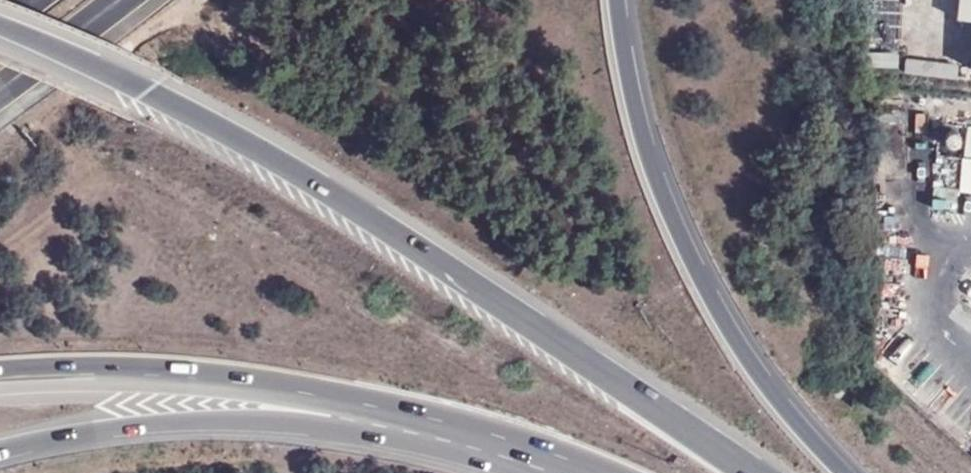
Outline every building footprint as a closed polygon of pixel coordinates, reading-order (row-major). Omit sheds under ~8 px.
[(957,8),(970,10),(970,0),(958,0),(957,8)]
